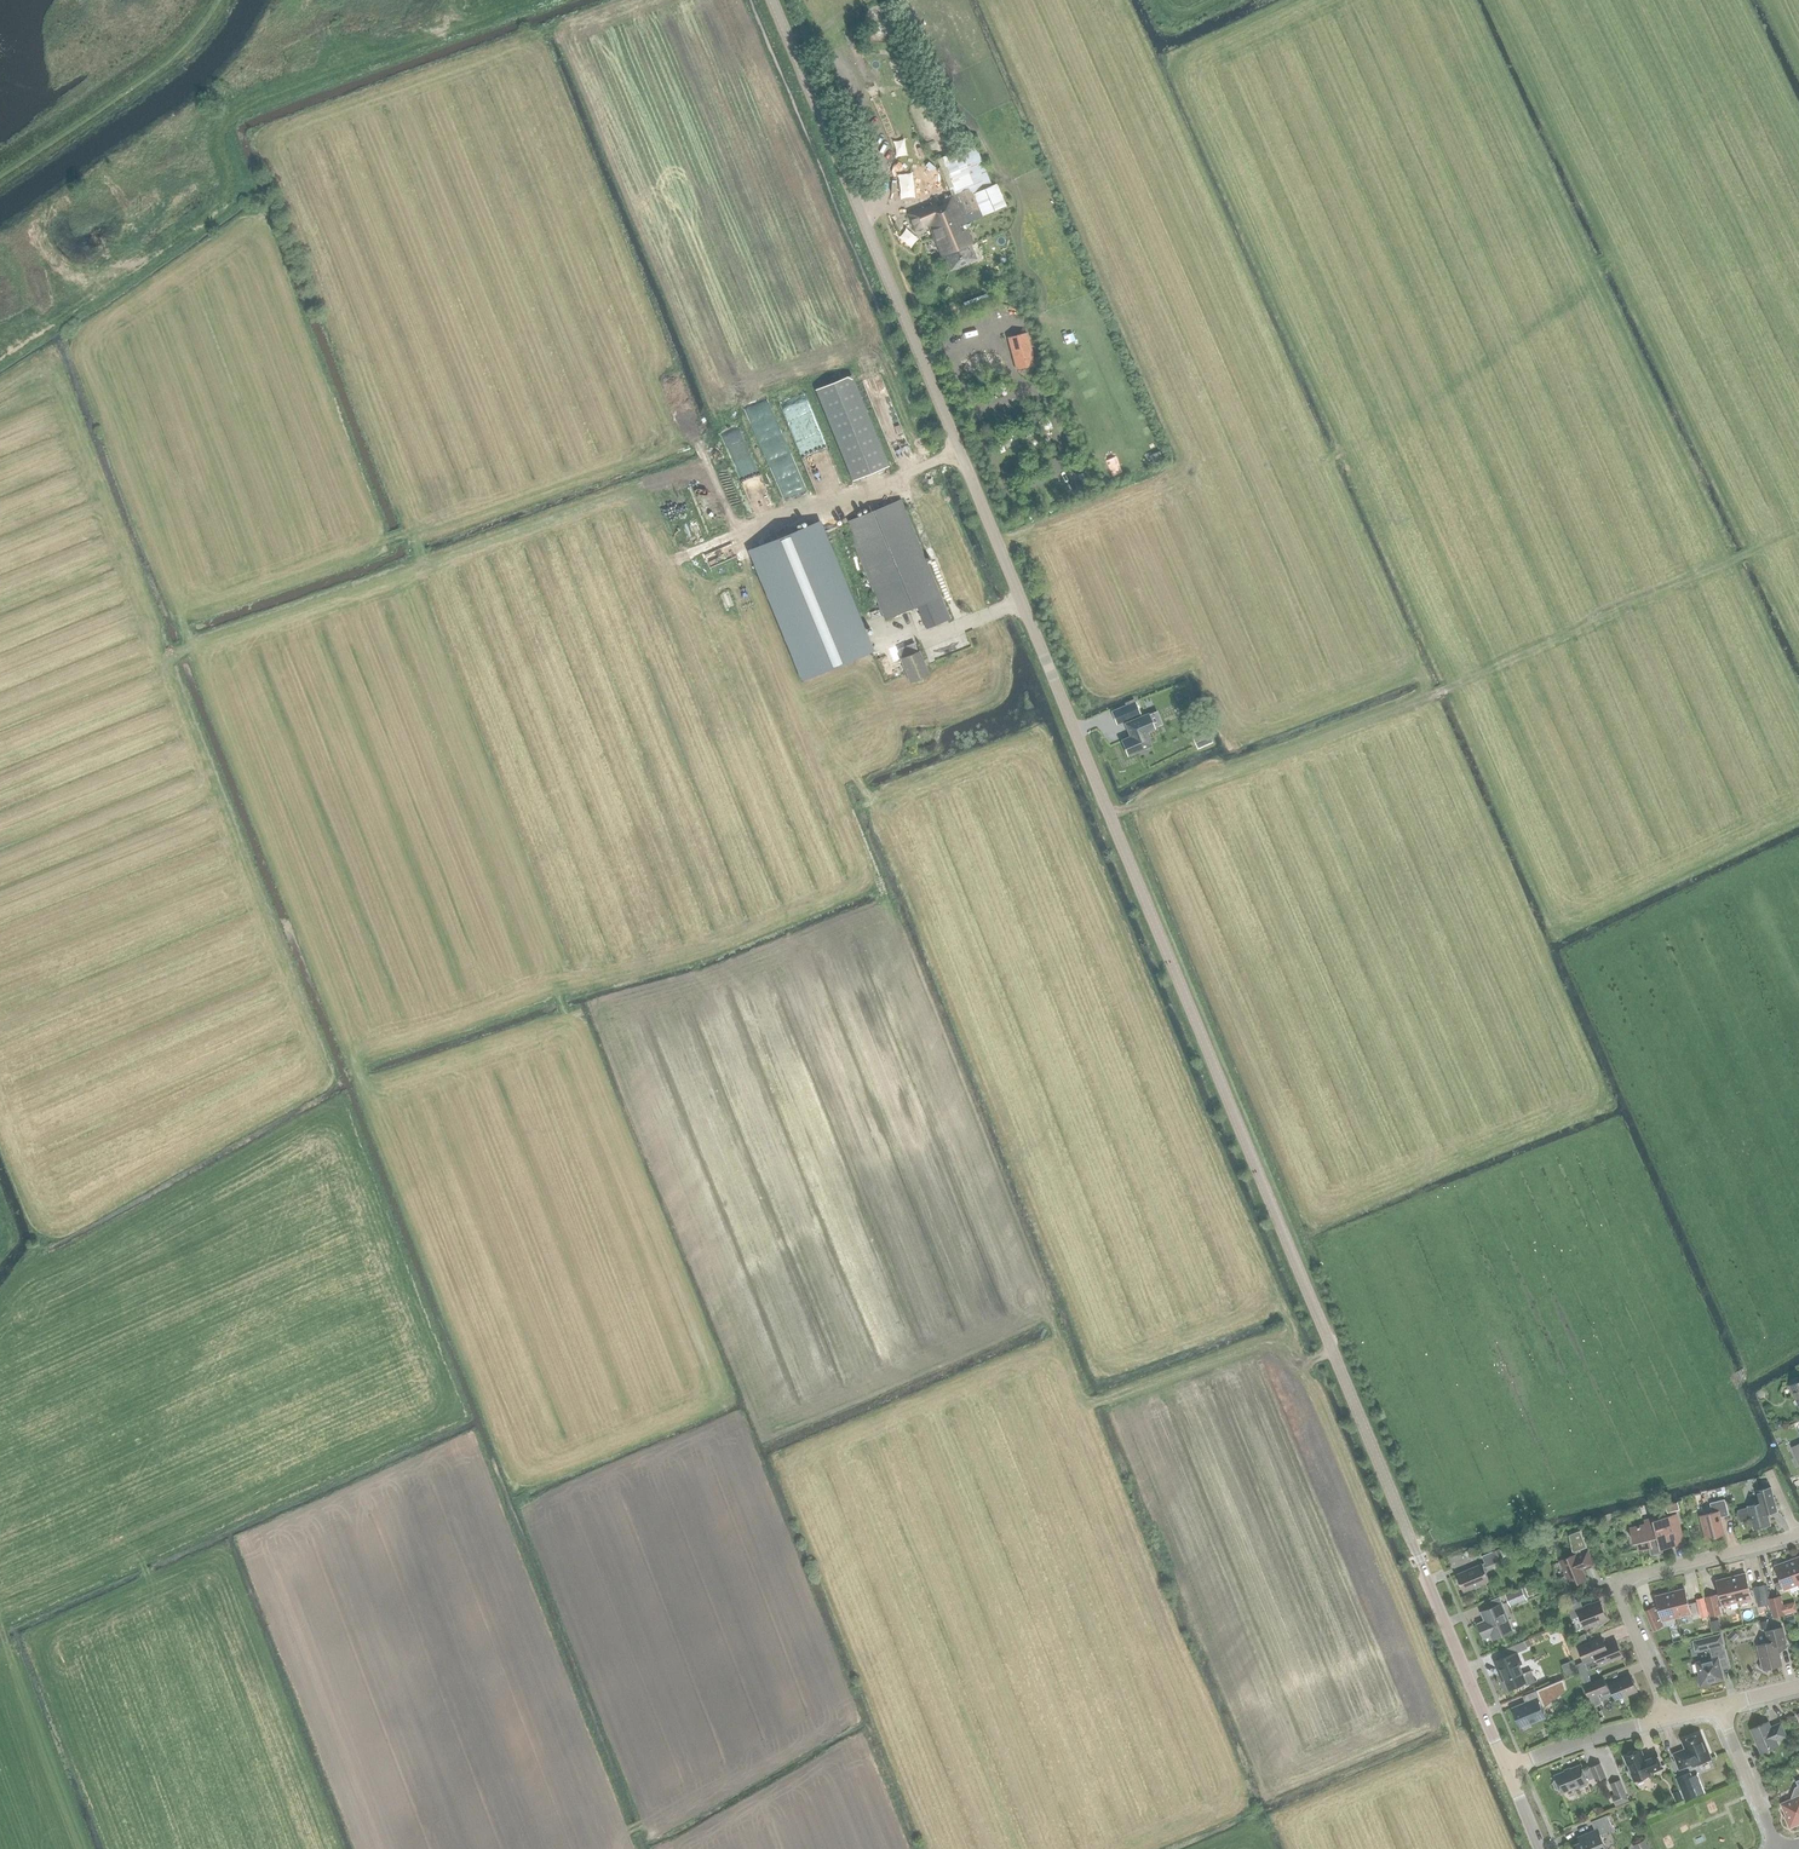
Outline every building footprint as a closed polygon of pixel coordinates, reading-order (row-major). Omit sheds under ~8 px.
[(921,208),(908,213),(915,229),(928,224),(943,257),(945,256),(946,259),(950,269),(974,259),(969,246),(972,245),(966,228),(964,226),(964,224),(960,216),(979,208),(982,216),(1005,207),(996,185),(992,186),(974,143),(937,159),(948,186),(955,183),(954,179),(968,173),(974,186),(952,195),(938,201),(935,202),(930,204),(931,206),(922,210),(921,208)] [(1034,364),(1026,334),(1011,338),(1017,360),(1023,358),(1025,367),(1034,364)] [(854,479),(888,466),(851,376),(817,390),(854,479)] [(754,468),(739,427),(721,433),(736,475),(754,468)] [(845,522),(893,641),(950,619),(902,499),(845,522)] [(802,679),(872,650),(820,522),(751,550),(802,679)] [(901,658),(911,682),(929,674),(919,651),(918,652),(915,643),(899,649),(902,658),(901,658)] [(1112,711),(1117,722),(1139,713),(1135,702),(1112,711)] [(1128,755),(1150,745),(1144,732),(1155,728),(1155,727),(1149,714),(1125,724),(1131,737),(1122,741),(1128,755)] [(1212,736),(1203,739),(1207,751),(1216,747),(1212,736)] [(1790,1385),(1798,1406),(1798,1381),(1790,1385)] [(1782,1420),(1775,1422),(1777,1430),(1784,1427),(1782,1420)] [(1777,1511),(1771,1487),(1760,1489),(1763,1502),(1747,1506),(1748,1507),(1737,1509),(1740,1521),(1751,1518),(1754,1529),(1770,1524),(1767,1513),(1777,1511)] [(1712,1512),(1700,1515),(1705,1539),(1725,1534),(1720,1517),(1728,1515),(1724,1499),(1709,1503),(1712,1512)] [(1665,1505),(1667,1512),(1679,1510),(1678,1502),(1665,1505)] [(1637,1541),(1640,1549),(1651,1546),(1651,1549),(1660,1547),(1660,1548),(1683,1542),(1676,1514),(1654,1520),(1653,1518),(1644,1520),(1645,1524),(1630,1528),(1634,1542),(1637,1541)] [(1576,1551),(1577,1554),(1576,1554),(1576,1553),(1559,1560),(1570,1585),(1586,1579),(1583,1570),(1594,1565),(1588,1549),(1580,1552),(1579,1549),(1586,1546),(1580,1530),(1571,1534),(1575,1551),(1576,1551)] [(1481,1555),(1486,1567),(1504,1559),(1504,1557),(1508,1555),(1505,1548),(1500,1550),(1499,1548),(1481,1555)] [(1798,1584),(1798,1587),(1798,1556),(1789,1560),(1798,1584)] [(1530,1560),(1523,1562),(1526,1569),(1533,1567),(1530,1560)] [(1798,1584),(1789,1560),(1775,1565),(1781,1581),(1775,1583),(1777,1590),(1783,1588),(1784,1589),(1798,1584)] [(1456,1574),(1463,1591),(1489,1580),(1482,1563),(1456,1574)] [(1731,1576),(1737,1601),(1751,1598),(1745,1573),(1731,1576)] [(1711,1595),(1704,1597),(1708,1616),(1716,1614),(1718,1613),(1717,1606),(1723,1605),(1737,1601),(1731,1576),(1716,1580),(1721,1598),(1715,1599),(1713,1595),(1711,1595)] [(1769,1604),(1765,1584),(1753,1587),(1758,1606),(1769,1604)] [(1521,1586),(1504,1593),(1509,1603),(1519,1599),(1520,1602),(1527,1599),(1521,1586)] [(1670,1592),(1676,1617),(1691,1613),(1684,1588),(1670,1592)] [(1676,1617),(1670,1592),(1655,1595),(1658,1605),(1645,1610),(1653,1630),(1663,1625),(1662,1620),(1676,1617)] [(1565,1595),(1557,1595),(1558,1605),(1566,1605),(1565,1595)] [(1788,1604),(1783,1605),(1781,1595),(1768,1598),(1773,1617),(1790,1613),(1788,1604)] [(1708,1616),(1704,1597),(1696,1599),(1701,1618),(1708,1616)] [(1603,1620),(1607,1618),(1600,1601),(1583,1607),(1580,1601),(1567,1606),(1572,1618),(1580,1615),(1585,1628),(1596,1623),(1598,1626),(1597,1626),(1598,1627),(1605,1622),(1604,1621),(1603,1620)] [(1502,1603),(1481,1612),(1484,1620),(1478,1623),(1484,1637),(1491,1635),(1492,1639),(1513,1630),(1502,1603)] [(1793,1615),(1786,1616),(1788,1624),(1795,1622),(1793,1615)] [(1711,1630),(1720,1629),(1718,1618),(1710,1620),(1711,1630)] [(1769,1642),(1757,1645),(1761,1662),(1758,1667),(1767,1672),(1770,1667),(1782,1664),(1777,1645),(1786,1642),(1782,1627),(1766,1631),(1769,1642)] [(1733,1630),(1727,1636),(1733,1641),(1739,1635),(1733,1630)] [(1699,1675),(1697,1676),(1700,1686),(1710,1684),(1710,1682),(1723,1679),(1719,1661),(1727,1659),(1723,1640),(1721,1633),(1692,1640),(1695,1651),(1709,1648),(1712,1658),(1696,1662),(1699,1675)] [(1601,1637),(1578,1647),(1584,1661),(1596,1656),(1599,1665),(1622,1656),(1616,1640),(1604,1645),(1601,1637)] [(1505,1656),(1494,1661),(1498,1670),(1500,1669),(1504,1678),(1508,1689),(1525,1682),(1526,1684),(1525,1684),(1526,1685),(1537,1681),(1536,1680),(1535,1680),(1531,1670),(1523,1673),(1519,1664),(1522,1663),(1517,1651),(1527,1647),(1524,1640),(1507,1647),(1510,1654),(1505,1656)] [(1564,1675),(1575,1672),(1573,1660),(1561,1663),(1564,1675)] [(1590,1681),(1587,1673),(1580,1676),(1584,1683),(1590,1681)] [(1616,1680),(1609,1683),(1615,1699),(1637,1690),(1631,1675),(1616,1681),(1616,1680)] [(1583,1686),(1589,1698),(1609,1690),(1604,1677),(1583,1686)] [(1536,1689),(1544,1707),(1566,1690),(1563,1679),(1536,1689)] [(1537,1698),(1512,1708),(1520,1727),(1545,1717),(1537,1698)] [(1759,1747),(1760,1750),(1777,1743),(1775,1740),(1786,1736),(1780,1722),(1770,1727),(1767,1722),(1751,1728),(1757,1741),(1756,1742),(1758,1747),(1759,1747)] [(1681,1750),(1673,1753),(1679,1769),(1691,1764),(1692,1766),(1711,1758),(1701,1732),(1681,1740),(1685,1749),(1681,1751),(1681,1750)] [(1628,1772),(1630,1777),(1633,1778),(1634,1781),(1651,1774),(1650,1773),(1663,1768),(1656,1752),(1644,1757),(1641,1750),(1624,1757),(1629,1769),(1628,1772)] [(1553,1783),(1555,1788),(1558,1789),(1559,1789),(1561,1793),(1577,1787),(1577,1788),(1587,1784),(1586,1783),(1588,1782),(1587,1780),(1594,1777),(1596,1780),(1606,1776),(1600,1763),(1590,1767),(1590,1768),(1584,1771),(1581,1764),(1554,1775),(1556,1779),(1554,1780),(1553,1783)] [(1699,1794),(1690,1772),(1676,1778),(1685,1800),(1699,1794)] [(1629,1800),(1620,1779),(1609,1783),(1614,1794),(1611,1795),(1615,1806),(1629,1800)] [(1786,1817),(1790,1826),(1798,1822),(1798,1821),(1798,1820),(1798,1782),(1796,1783),(1798,1786),(1795,1787),(1791,1797),(1792,1799),(1782,1804),(1788,1816),(1786,1817)] [(1575,1848),(1606,1848),(1600,1834),(1613,1829),(1607,1815),(1591,1821),(1595,1829),(1578,1837),(1579,1837),(1581,1841),(1573,1844),(1575,1848)] [(1645,1838),(1631,1843),(1633,1848),(1648,1848),(1645,1838)]
